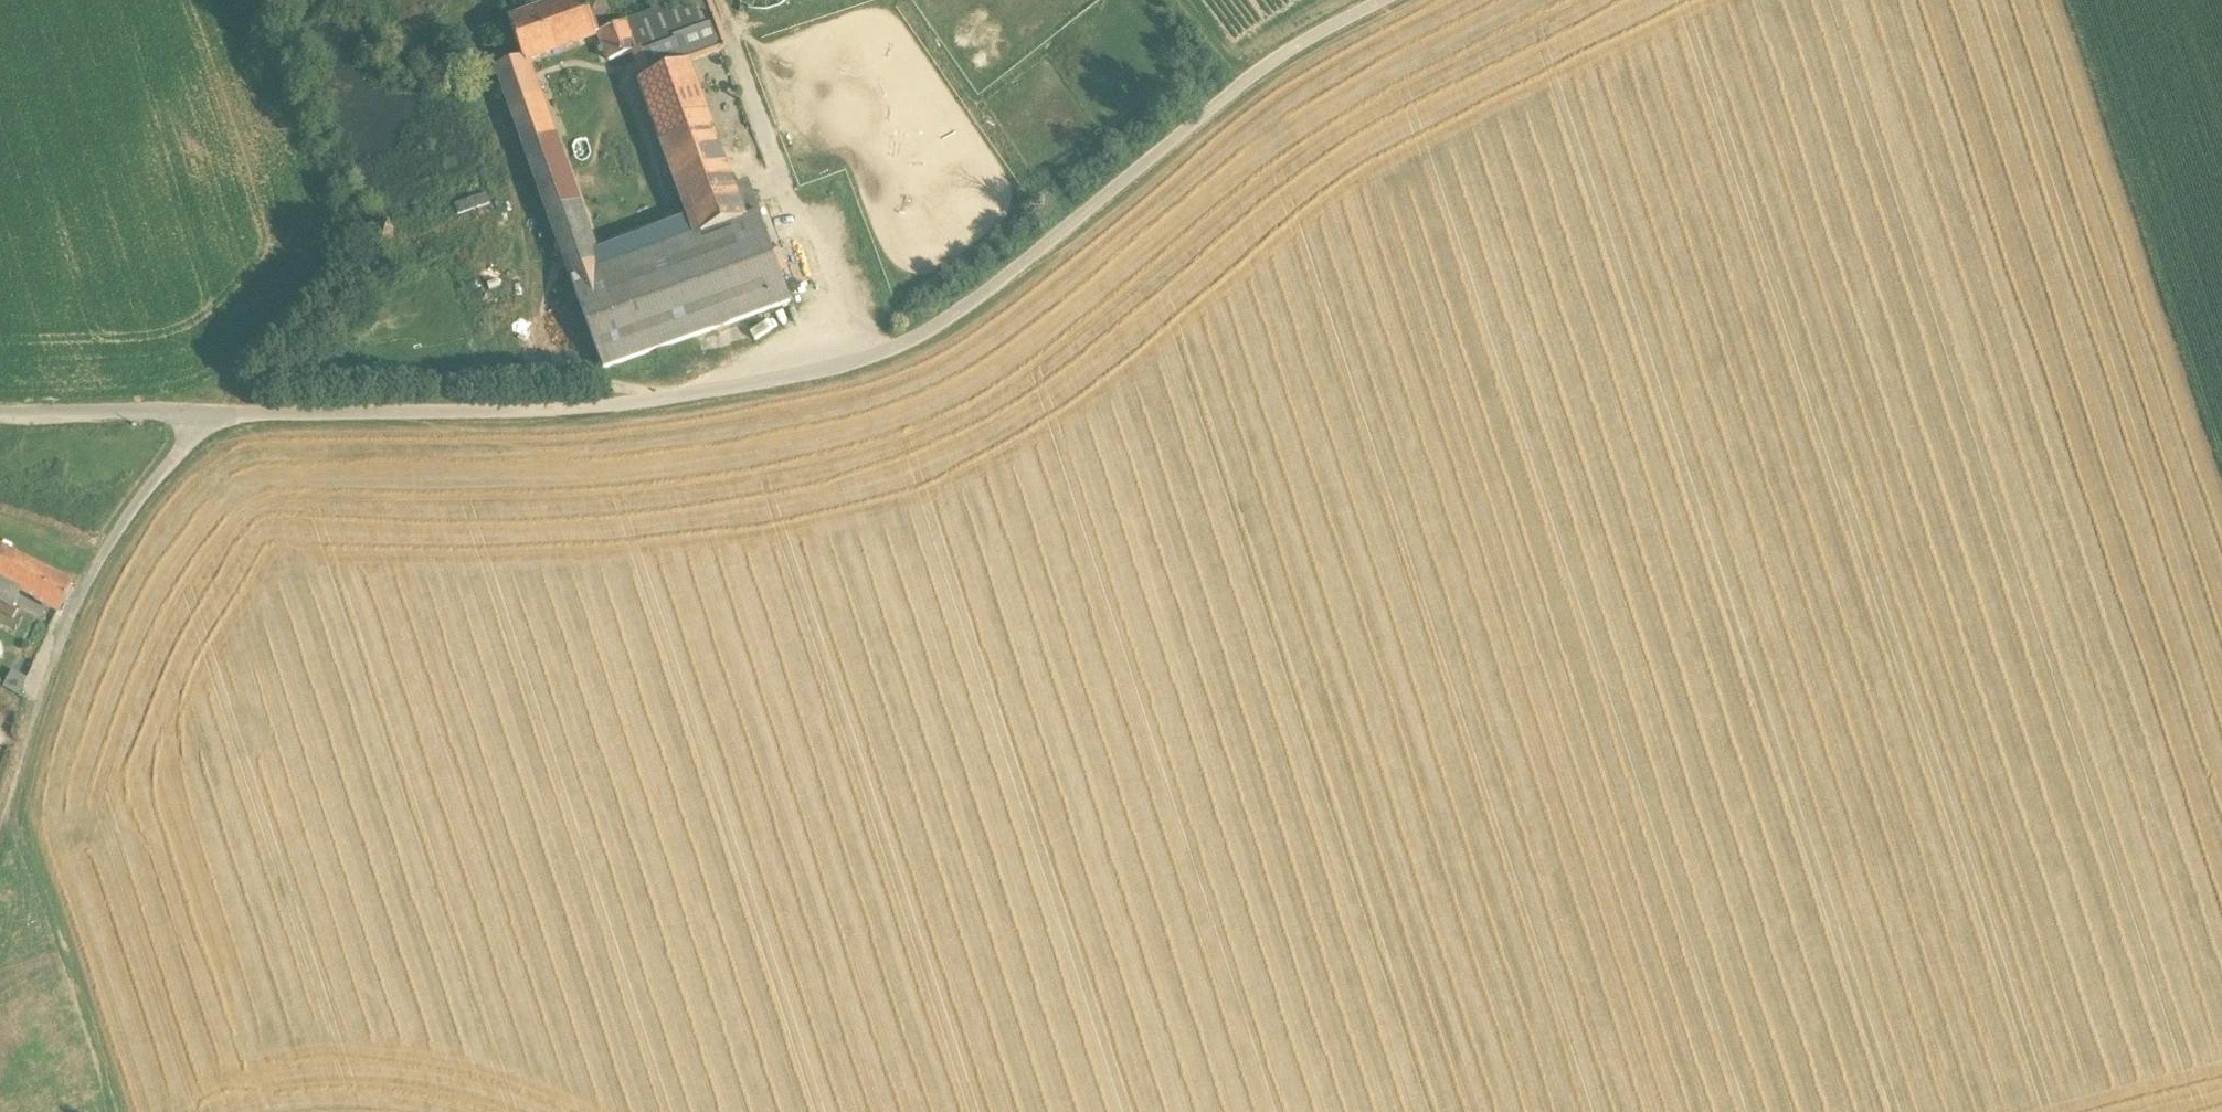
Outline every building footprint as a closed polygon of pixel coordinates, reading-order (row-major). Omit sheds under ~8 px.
[(583,0),(564,0),(508,20),(522,59),(522,61),(523,60),(595,34),(583,0)] [(625,22),(636,51),(634,51),(639,68),(643,79),(685,64),(723,50),(723,51),(726,50),(725,47),(724,47),(707,0),(685,0),(625,22)] [(612,27),(598,32),(599,33),(609,60),(634,51),(636,51),(625,22),(612,27)] [(522,59),(494,67),(509,107),(536,97),(523,60),(522,61),(522,59)] [(731,189),(685,64),(643,79),(699,233),(739,219),(741,218),(739,213),(731,189)] [(598,269),(536,97),(509,107),(545,209),(570,279),(598,269)] [(747,184),(731,189),(739,213),(755,207),(747,184)] [(755,207),(739,213),(741,218),(757,212),(755,207)] [(789,303),(757,212),(741,218),(739,219),(770,309),(789,303)] [(598,269),(570,279),(603,369),(770,309),(739,219),(699,233),(598,269)] [(388,226),(378,231),(383,241),(393,236),(388,226)] [(0,548),(0,578),(8,582),(14,570),(21,559),(0,548)] [(71,584),(21,559),(14,570),(28,578),(22,590),(39,598),(39,599),(60,609),(71,584)] [(0,578),(0,598),(11,604),(22,590),(28,578),(14,570),(8,582),(0,578)]
